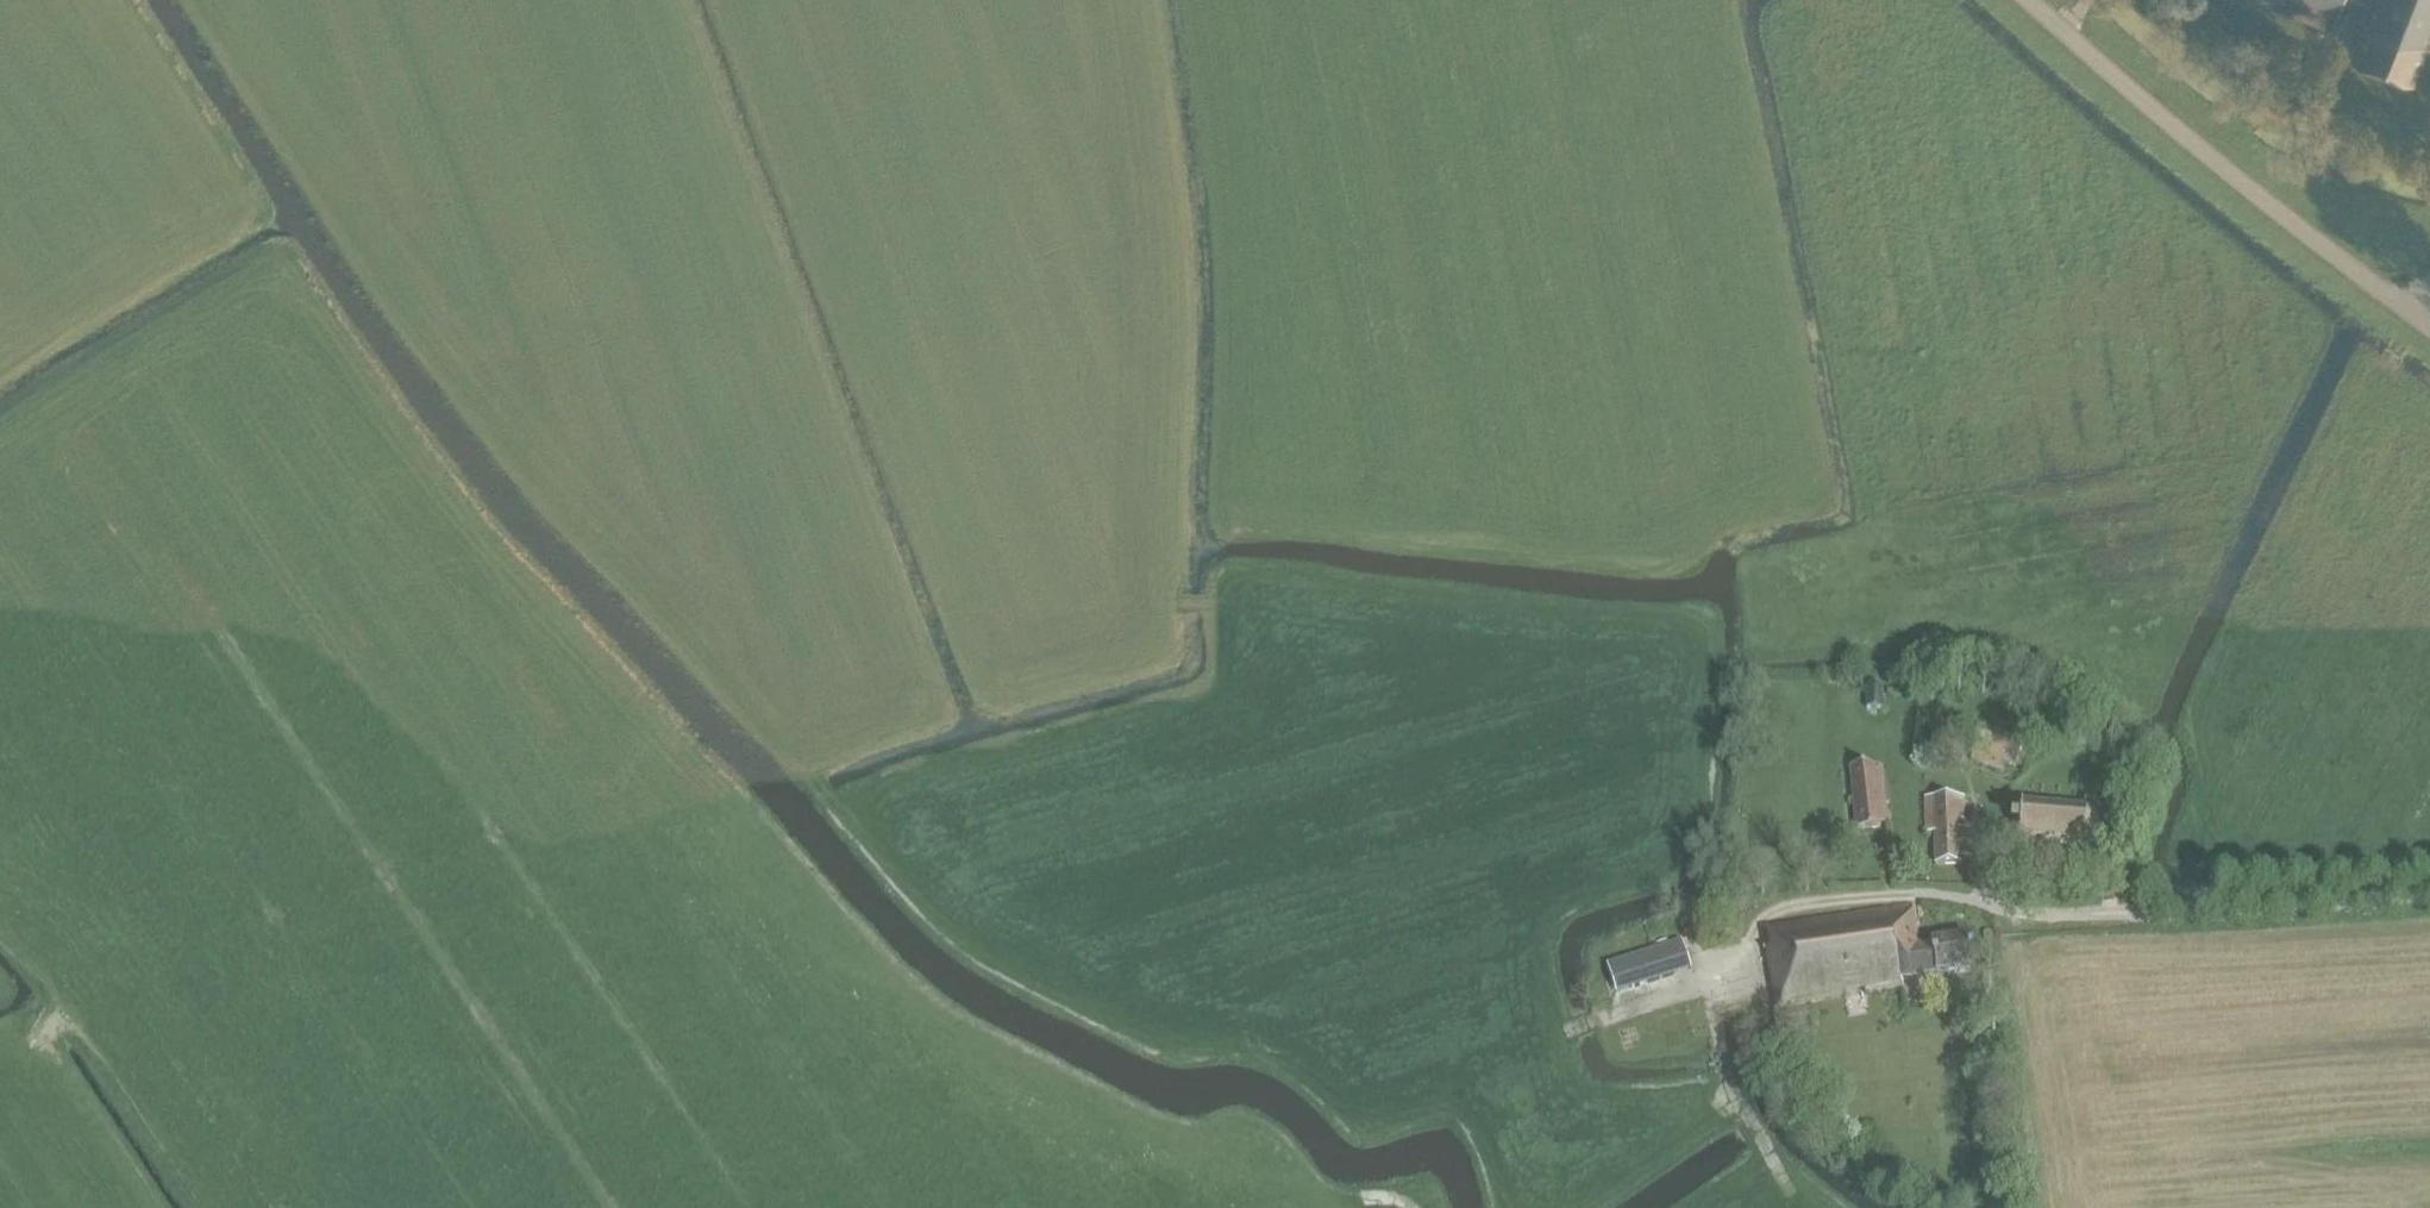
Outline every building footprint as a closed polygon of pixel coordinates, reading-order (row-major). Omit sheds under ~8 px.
[(2329,29),(2340,0),(2362,10),(2358,19),(2363,21),(2349,59),(2413,84),(2428,46),(2429,46),(2429,0),(2258,0),(2329,29)] [(1882,709),(1883,685),(1865,685),(1865,708),(1882,709)] [(2014,768),(2021,745),(1979,732),(1970,762),(2002,772),(2004,764),(2014,768)] [(1854,828),(1879,826),(1879,822),(1886,821),(1881,765),(1849,767),(1854,828)] [(1958,828),(1958,820),(1963,819),(1962,797),(1924,798),(1925,833),(1934,833),(1935,863),(1960,863),(1959,857),(1970,857),(1969,828),(1958,828)] [(2086,811),(2021,805),(2021,806),(2020,806),(2020,811),(2021,811),(2020,819),(2020,820),(2019,820),(2019,822),(2020,822),(2020,824),(2019,833),(2018,837),(2083,842),(2089,840),(2094,836),(2096,832),(2097,827),(2096,822),(2094,818),(2091,814),(2086,811)] [(1918,946),(1911,905),(1767,930),(1770,949),(1767,950),(1777,1008),(1902,987),(1901,980),(1935,974),(1936,975),(1974,968),(1968,937),(1930,943),(1930,944),(1918,946)] [(1608,961),(1616,988),(1692,963),(1684,936),(1608,961)]
